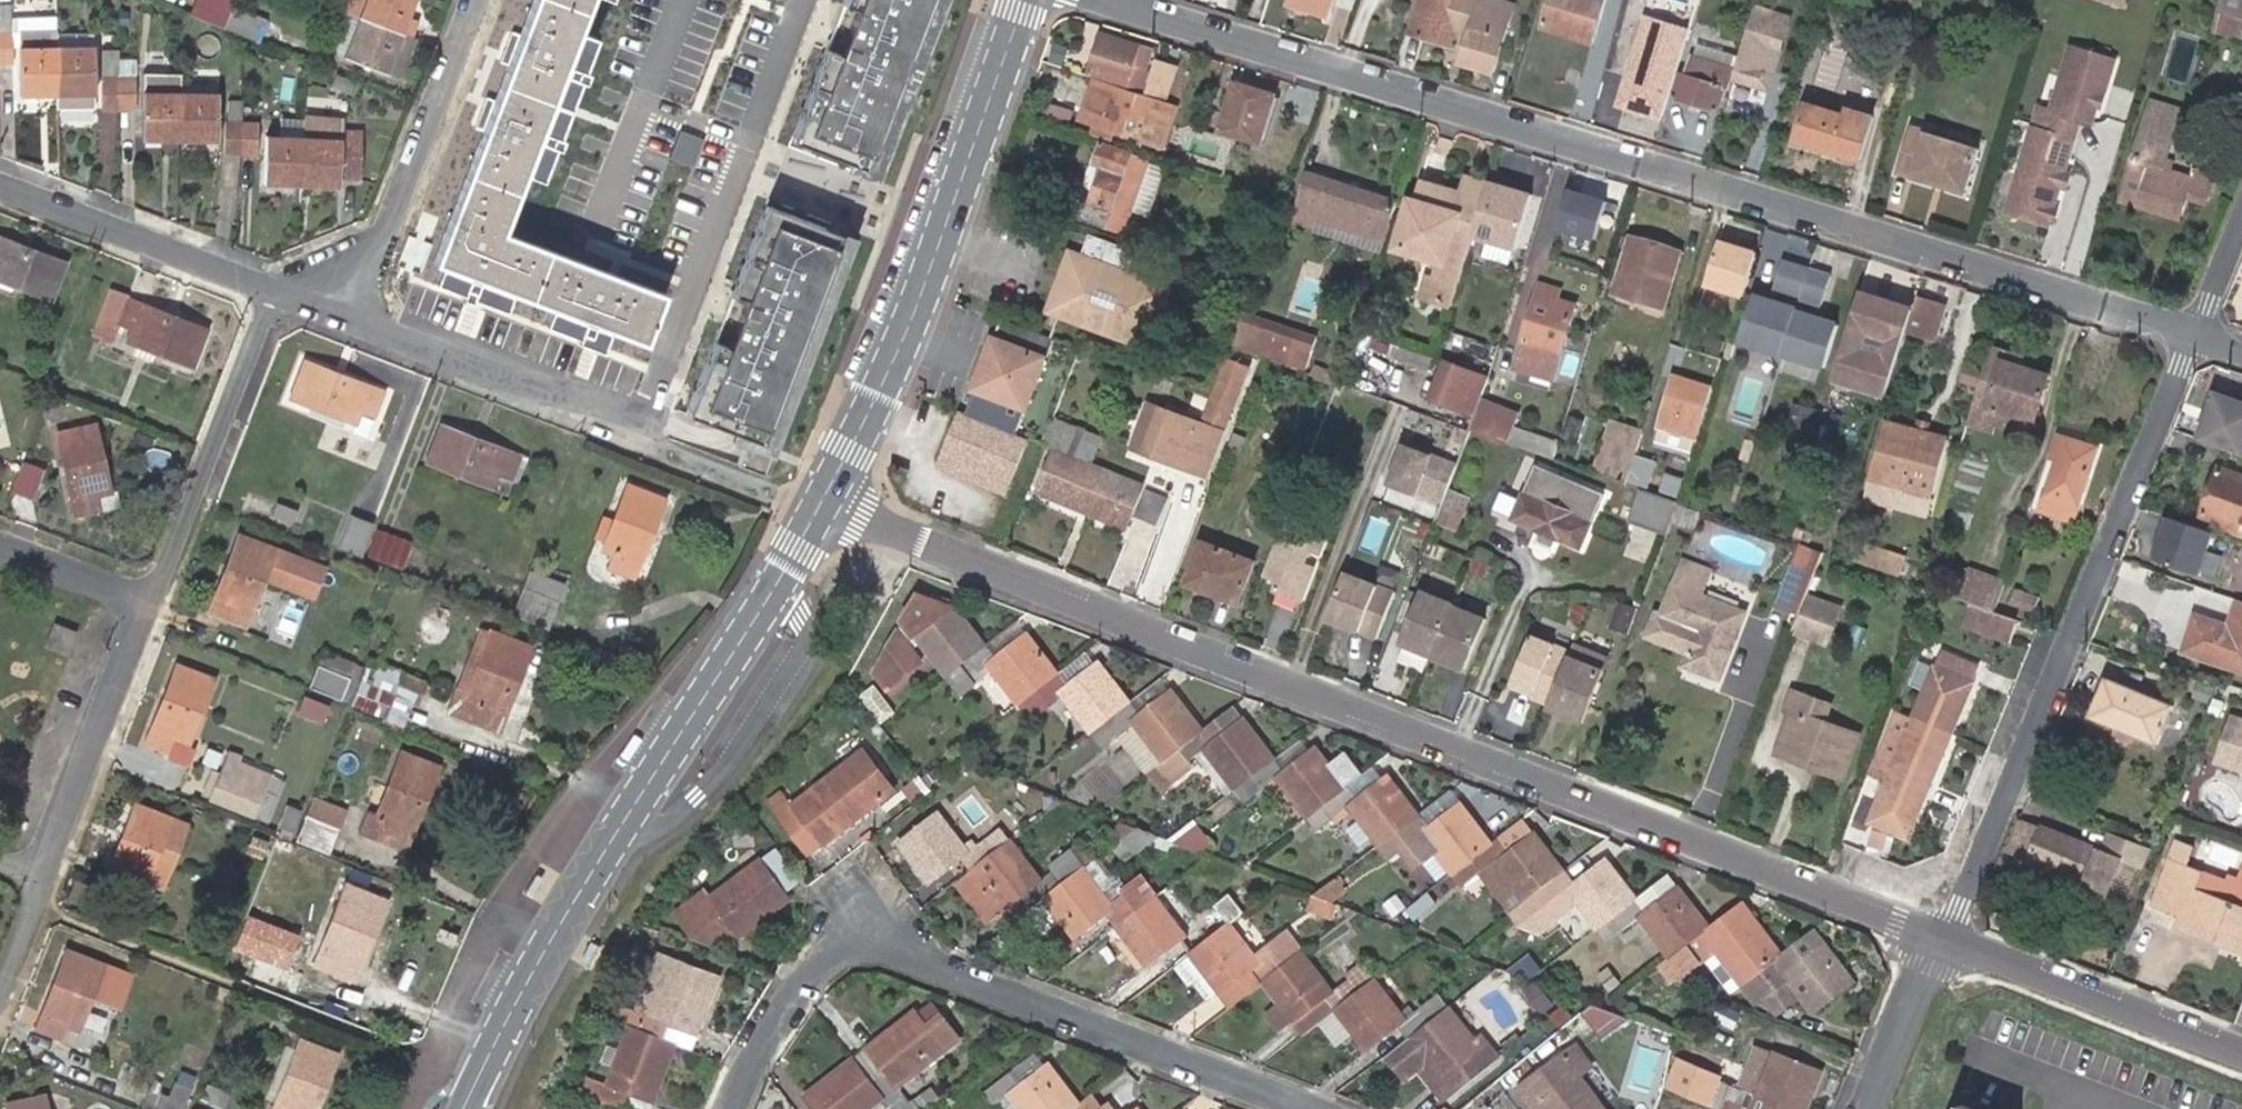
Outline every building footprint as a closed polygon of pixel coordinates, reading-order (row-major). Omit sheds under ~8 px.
[(201,0),(198,0),(192,15),(223,27),(228,11),(201,0)] [(360,14),(385,24),(401,30),(411,34),(418,16),(408,12),(412,0),(365,0),(360,14)] [(592,265),(501,231),(588,0),(532,0),(519,35),(514,48),(489,113),(483,128),(433,261),(472,275),(488,281),(643,340),(662,292),(606,271),(592,265)] [(788,143),(858,169),(923,0),(843,0),(788,143)] [(1292,2),(1329,13),(1333,0),(1293,0),(1292,2)] [(1408,30),(1457,46),(1472,0),(1461,0),(1419,0),(1408,30)] [(1543,27),(1592,41),(1604,0),(1551,0),(1543,27)] [(2220,10),(2241,16),(2241,0),(2223,0),(2220,10)] [(11,60),(9,30),(8,3),(0,3),(0,60),(11,60)] [(228,11),(223,27),(260,40),(268,20),(230,5),(228,11)] [(345,54),(360,14),(344,8),(329,47),(345,54)] [(1777,14),(1754,8),(1734,78),(1767,87),(1785,29),(1789,18),(1777,14)] [(1690,28),(1642,13),(1614,105),(1661,120),(1690,28)] [(385,24),(360,14),(345,54),(370,64),(385,70),(394,48),(409,54),(416,36),(411,34),(401,30),(385,24)] [(19,20),(19,30),(55,33),(56,33),(55,20),(19,20)] [(19,30),(20,46),(21,90),(42,90),(43,85),(57,85),(56,46),(56,33),(55,33),(19,30)] [(507,44),(514,48),(519,35),(511,32),(507,44)] [(56,33),(56,46),(57,85),(56,90),(57,104),(95,104),(94,46),(92,33),(56,33)] [(1133,67),(1140,44),(1103,33),(1092,71),(1139,87),(1144,71),(1133,67)] [(1727,88),(1730,77),(1737,53),(1700,42),(1694,58),(1691,57),(1685,77),(1681,76),(1675,96),(1716,108),(1723,87),(1727,88)] [(1069,48),(1056,44),(1052,56),(1065,60),(1069,48)] [(1152,47),(1140,44),(1133,67),(1144,71),(1152,47)] [(2036,124),(2009,211),(2051,224),(2052,219),(2057,218),(2058,215),(2054,212),(2063,186),(2061,182),(2063,174),(2067,171),(2078,137),(2083,121),(2094,125),(2101,104),(2097,98),(2099,92),(2107,94),(2118,57),(2074,44),(2048,127),(2036,124)] [(117,105),(117,75),(117,47),(101,47),(102,76),(101,106),(117,105)] [(394,48),(385,70),(401,76),(409,54),(394,48)] [(1156,57),(1145,91),(1162,96),(1174,63),(1156,57)] [(178,132),(179,92),(179,72),(143,71),(143,92),(143,135),(164,136),(163,131),(178,132)] [(355,80),(336,73),(331,84),(350,92),(355,80)] [(132,75),(117,75),(117,105),(134,105),(132,75)] [(1225,110),(1223,117),(1261,130),(1273,91),(1229,77),(1219,108),(1225,110)] [(1084,120),(1116,130),(1150,142),(1161,145),(1174,105),(1160,100),(1162,96),(1145,91),(1144,95),(1098,79),(1084,120)] [(217,92),(179,92),(178,132),(194,132),(193,137),(215,138),(217,92)] [(2103,105),(2107,94),(2099,92),(2097,98),(2101,104),(2103,105)] [(2157,97),(2152,112),(2182,121),(2187,106),(2157,97)] [(221,119),(239,120),(238,99),(223,98),(221,119)] [(1795,138),(1849,154),(1862,111),(1837,104),(1835,112),(1805,102),(1795,138)] [(476,125),(483,128),(489,113),(482,111),(476,125)] [(2152,112),(2127,194),(2187,212),(2193,195),(2212,200),(2220,172),(2202,166),(2198,174),(2169,166),(2182,121),(2152,112)] [(303,124),(303,117),(281,116),(281,137),(302,138),(303,124)] [(1261,130),(1223,117),(1221,124),(1260,136),(1261,130)] [(238,148),(239,120),(221,119),(221,148),(238,148)] [(254,120),(239,120),(238,148),(254,149),(254,120)] [(303,124),(302,138),(301,176),(316,177),(315,181),(337,182),(336,175),(359,176),(362,127),(353,128),(353,129),(339,129),(339,125),(303,124)] [(1980,146),(1912,125),(1898,170),(1966,192),(1980,146)] [(301,176),(302,138),(264,137),(263,179),(284,180),(284,175),(301,176)] [(1151,158),(1103,142),(1095,164),(1102,167),(1092,199),(1084,195),(1076,219),(1108,230),(1124,236),(1131,214),(1151,158)] [(2067,171),(2063,174),(2061,182),(2063,186),(2068,188),(2073,173),(2067,171)] [(1384,246),(1396,202),(1308,174),(1292,220),(1313,227),(1316,222),(1366,239),(1384,246)] [(1431,296),(1453,303),(1472,243),(1474,235),(1490,183),(1467,176),(1459,196),(1447,193),(1423,186),(1422,191),(1405,245),(1442,257),(1431,296)] [(1425,179),(1423,186),(1447,193),(1449,187),(1425,179)] [(1533,195),(1490,181),(1490,183),(1474,235),(1516,248),(1533,195)] [(1573,182),(1559,223),(1610,240),(1624,198),(1573,182)] [(2187,212),(2127,194),(2125,199),(2186,218),(2187,212)] [(837,228),(767,202),(689,409),(758,435),(837,228)] [(1363,249),(1366,239),(1316,222),(1313,227),(1311,232),(1363,249)] [(1727,232),(1704,294),(1749,310),(1771,248),(1727,232)] [(0,236),(0,278),(51,297),(65,261),(0,236)] [(1631,236),(1617,281),(1614,292),(1640,300),(1663,307),(1680,251),(1631,236)] [(1062,316),(1085,254),(1074,251),(1051,311),(1062,316)] [(1776,284),(1828,306),(1842,274),(1790,252),(1776,284)] [(1085,254),(1062,316),(1152,348),(1174,287),(1085,254)] [(594,257),(592,265),(606,271),(609,262),(594,257)] [(485,289),(488,281),(472,275),(469,282),(485,289)] [(1543,278),(1539,290),(1557,295),(1561,284),(1543,278)] [(129,339),(192,363),(205,326),(128,296),(129,294),(110,286),(95,327),(113,334),(118,321),(132,327),(129,339)] [(1861,289),(1835,374),(1879,389),(1907,304),(1861,289)] [(1557,295),(1539,290),(1518,354),(1515,360),(1550,372),(1558,349),(1575,301),(1557,295)] [(1907,304),(1879,389),(1887,391),(1916,307),(1907,304)] [(1286,358),(1284,362),(1302,369),(1313,336),(1296,329),(1295,335),(1260,323),(1262,318),(1245,311),(1235,338),(1286,358)] [(1000,321),(976,385),(1028,405),(1046,357),(1043,356),(1049,338),(1000,321)] [(1432,355),(1401,345),(1397,359),(1427,370),(1432,355)] [(1991,348),(1967,424),(1993,433),(2000,412),(2037,423),(2050,376),(2024,368),(2005,363),(2008,354),(1991,348)] [(2027,359),(2008,354),(2005,363),(2024,368),(2027,359)] [(383,389),(307,358),(292,396),(353,421),(358,410),(373,415),(383,389)] [(1474,411),(1478,399),(1487,371),(1451,360),(1445,379),(1441,377),(1433,397),(1444,401),(1474,411)] [(1672,377),(1657,425),(1694,437),(1709,388),(1672,377)] [(1245,388),(1224,380),(1212,411),(1234,420),(1245,388)] [(2241,447),(2241,392),(2225,388),(2212,439),(2241,447)] [(1039,392),(1023,430),(1041,435),(1054,398),(1039,392)] [(52,393),(44,415),(58,419),(66,399),(52,393)] [(1144,449),(1206,474),(1225,426),(1165,401),(1163,404),(1152,399),(1134,442),(1146,446),(1144,449)] [(1478,399),(1474,411),(1469,426),(1511,440),(1519,414),(1478,399)] [(1814,438),(1823,411),(1800,405),(1792,433),(1814,438)] [(1026,434),(959,407),(939,459),(1005,485),(1026,434)] [(1100,434),(1053,415),(1046,441),(1048,442),(1090,459),(1100,434)] [(1642,428),(1612,417),(1596,470),(1626,481),(1634,454),(1642,428)] [(1585,421),(1574,418),(1566,440),(1578,444),(1585,421)] [(123,420),(119,430),(131,435),(135,425),(123,420)] [(1948,440),(1885,421),(1875,461),(1936,478),(1948,440)] [(1469,426),(1458,423),(1453,435),(1464,439),(1469,426)] [(111,491),(97,424),(59,433),(77,514),(101,509),(98,494),(111,491)] [(519,455),(443,426),(428,462),(490,486),(506,492),(510,481),(519,455)] [(1249,438),(1237,433),(1230,453),(1241,457),(1249,438)] [(2056,458),(2063,438),(2058,435),(2051,456),(2056,458)] [(2037,509),(2071,521),(2095,448),(2063,438),(2056,458),(2046,492),(2042,491),(2037,509)] [(1411,482),(1443,493),(1456,459),(1404,440),(1389,481),(1409,488),(1411,482)] [(1128,527),(1146,481),(1104,465),(1103,468),(1089,461),(1054,447),(1045,471),(1051,474),(1045,488),(1088,506),(1086,511),(1128,527)] [(1626,481),(1640,486),(1646,488),(1660,492),(1667,474),(1652,468),(1654,460),(1634,454),(1626,481)] [(26,457),(15,487),(37,496),(48,465),(26,457)] [(1539,467),(1517,518),(1581,545),(1597,511),(1606,514),(1609,505),(1601,502),(1605,494),(1539,467)] [(2204,516),(2224,524),(2218,547),(2241,554),(2241,480),(2218,472),(2204,516)] [(626,485),(602,549),(615,553),(609,567),(633,577),(664,500),(626,485)] [(1628,521),(1667,535),(1680,501),(1680,499),(1646,488),(1640,486),(1628,521)] [(1456,525),(1468,493),(1452,488),(1440,520),(1456,525)] [(1148,489),(1138,512),(1157,520),(1166,497),(1148,489)] [(297,509),(277,503),(273,514),(293,522),(297,509)] [(1677,521),(1711,534),(1716,518),(1683,506),(1677,521)] [(1290,507),(1265,572),(1307,589),(1320,554),(1311,550),(1316,537),(1325,541),(1332,523),(1290,507)] [(351,511),(338,546),(362,555),(375,521),(351,511)] [(378,529),(368,553),(408,568),(416,544),(378,529)] [(239,535),(208,613),(233,622),(240,606),(252,611),(275,549),(239,535)] [(1203,581),(1200,586),(1239,602),(1257,561),(1204,541),(1190,576),(1203,581)] [(1792,562),(1813,570),(1821,549),(1821,548),(1800,541),(1792,562)] [(1684,562),(1674,585),(1660,617),(1656,615),(1648,636),(1687,653),(1684,663),(1716,675),(1742,613),(1698,595),(1708,572),(1684,562)] [(1813,570),(1792,562),(1776,604),(1798,612),(1813,570)] [(1345,567),(1328,614),(1362,626),(1365,617),(1382,624),(1395,586),(1345,567)] [(2008,580),(1970,568),(1960,597),(1974,602),(1998,610),(2008,580)] [(529,570),(513,612),(547,626),(563,584),(529,570)] [(1713,586),(1751,603),(1757,589),(1719,572),(1713,586)] [(1188,581),(1200,586),(1203,581),(1190,576),(1188,581)] [(1435,651),(1455,601),(1456,599),(1423,586),(1404,639),(1435,651)] [(2032,612),(2036,597),(2017,591),(2013,604),(2032,612)] [(916,634),(946,672),(985,641),(956,604),(951,607),(915,597),(898,627),(892,637),(874,669),(887,686),(922,658),(908,640),(916,634)] [(1807,597),(1795,632),(1824,642),(1837,608),(1807,597)] [(2238,598),(2226,630),(2216,626),(2218,621),(2194,615),(2181,651),(2241,672),(2241,599),(2238,598)] [(1455,601),(1435,651),(1466,663),(1486,613),(1455,601)] [(1998,610),(1974,602),(1968,623),(2007,638),(2015,616),(1998,610)] [(1025,633),(1014,619),(985,641),(996,655),(1025,633)] [(76,630),(56,622),(47,644),(66,653),(76,630)] [(498,728),(529,646),(488,631),(480,628),(450,708),(498,728)] [(985,641),(946,672),(958,687),(990,661),(1002,676),(1004,679),(1012,689),(1021,700),(1060,669),(1029,630),(1025,633),(996,655),(985,641)] [(1534,633),(1517,678),(1540,687),(1538,693),(1554,699),(1562,679),(1574,648),(1534,633)] [(1612,654),(1576,640),(1574,648),(1562,679),(1554,699),(1552,704),(1587,718),(1597,691),(1587,687),(1594,669),(1604,673),(1612,654)] [(1944,648),(1913,721),(1951,735),(1980,663),(1944,648)] [(327,649),(323,662),(360,672),(363,659),(327,649)] [(1096,664),(1085,650),(1060,669),(1070,683),(1096,664)] [(369,659),(351,703),(382,715),(391,693),(399,671),(369,659)] [(1107,715),(1132,696),(1103,659),(1096,664),(1070,683),(1060,669),(1021,700),(1031,713),(1062,691),(1092,728),(1107,715)] [(176,666),(147,744),(169,752),(175,738),(188,742),(211,679),(176,666)] [(348,679),(317,666),(308,685),(340,698),(348,679)] [(391,693),(411,701),(416,703),(426,681),(399,671),(391,693)] [(1172,687),(1160,673),(1132,696),(1143,710),(1172,687)] [(2177,701),(2109,674),(2094,712),(2162,739),(2177,701)] [(1004,679),(1002,676),(988,687),(999,701),(1012,689),(1004,679)] [(1164,757),(1205,725),(1174,686),(1172,687),(1143,710),(1132,696),(1107,715),(1091,729),(1104,746),(1119,733),(1148,771),(1164,757)] [(1788,708),(1794,710),(1779,751),(1846,777),(1862,734),(1828,721),(1834,705),(1794,690),(1788,708)] [(391,693),(382,715),(403,723),(411,701),(391,693)] [(327,726),(335,708),(305,696),(298,713),(327,726)] [(1244,714),(1234,701),(1205,725),(1216,739),(1244,714)] [(1237,786),(1277,754),(1244,714),(1216,739),(1205,725),(1164,757),(1148,771),(1161,788),(1193,763),(1190,760),(1206,747),(1237,786)] [(1913,721),(1899,716),(1876,774),(1890,780),(1913,721)] [(2234,716),(2221,759),(2241,766),(2241,719),(2234,716)] [(1951,735),(1913,721),(1890,780),(1873,821),(1911,835),(1951,735)] [(1288,767),(1310,749),(1299,736),(1277,754),(1288,767)] [(182,756),(188,742),(175,738),(169,752),(182,756)] [(1310,814),(1348,783),(1317,744),(1310,749),(1288,767),(1277,754),(1237,786),(1248,798),(1279,775),(1309,814),(1310,814)] [(808,821),(822,838),(825,842),(893,787),(863,748),(795,803),(789,796),(780,786),(768,796),(776,807),(796,832),(808,821)] [(402,751),(377,814),(387,819),(381,834),(406,843),(436,766),(402,751)] [(229,752),(210,798),(267,821),(278,795),(265,790),(270,776),(238,763),(241,756),(229,752)] [(1382,842),(1421,810),(1391,771),(1359,796),(1348,783),(1310,814),(1320,826),(1351,803),(1363,817),(1374,832),(1382,842)] [(928,786),(917,772),(905,782),(916,796),(928,786)] [(1431,823),(1462,798),(1452,785),(1421,810),(1431,823)] [(314,798),(307,817),(298,841),(329,852),(337,829),(344,810),(314,798)] [(1455,868),(1493,839),(1462,798),(1431,823),(1421,810),(1382,842),(1394,856),(1425,830),(1455,868)] [(282,823),(297,828),(305,806),(290,801),(282,823)] [(187,824),(170,818),(135,804),(105,882),(140,896),(147,881),(158,853),(173,858),(187,824)] [(960,856),(970,870),(1010,838),(1000,825),(968,851),(938,810),(899,841),(928,882),(960,856)] [(1140,821),(1115,812),(1102,822),(1116,828),(1108,834),(1113,843),(1140,821)] [(1526,898),(1565,867),(1535,829),(1523,816),(1493,839),(1455,868),(1452,871),(1461,883),(1496,860),(1526,898)] [(1374,832),(1363,817),(1352,825),(1365,840),(1374,832)] [(809,849),(822,838),(808,821),(796,832),(809,849)] [(1140,821),(1113,843),(1125,860),(1163,830),(1140,821)] [(2041,826),(2037,837),(2055,844),(2059,833),(2041,826)] [(2037,837),(2038,834),(2023,827),(2013,853),(2029,859),(2037,837)] [(1892,837),(1878,830),(1871,844),(1886,850),(1892,837)] [(2055,844),(2037,837),(2029,859),(2086,881),(2084,887),(2108,896),(2122,855),(2099,848),(2059,833),(2055,844)] [(254,835),(247,852),(261,857),(267,841),(254,835)] [(1035,884),(1046,897),(1084,866),(1073,854),(1058,865),(1042,879),(1010,838),(970,870),(957,880),(987,918),(1001,908),(1035,884)] [(1081,846),(1073,854),(1084,866),(1092,860),(1081,846)] [(760,859),(785,892),(799,881),(774,848),(760,859)] [(162,886),(173,858),(158,853),(147,881),(162,886)] [(1598,926),(1639,894),(1608,856),(1576,880),(1565,867),(1526,898),(1537,911),(1567,888),(1598,926)] [(673,914),(691,938),(725,913),(742,935),(790,898),(785,892),(760,859),(760,858),(711,896),(706,889),(673,914)] [(1109,913),(1119,926),(1158,895),(1147,882),(1132,894),(1124,884),(1119,888),(1095,858),(1092,860),(1084,866),(1046,897),(1064,922),(1076,938),(1109,913)] [(2185,864),(2169,858),(2153,898),(2170,904),(2185,864)] [(2185,864),(2170,904),(2185,911),(2182,922),(2213,934),(2216,926),(2233,932),(2230,940),(2241,944),(2241,878),(2231,874),(2225,886),(2209,880),(2205,890),(2196,887),(2200,877),(2202,871),(2185,864)] [(1346,873),(1321,893),(1326,895),(1334,897),(1353,882),(1346,873)] [(2209,880),(2200,877),(2196,887),(2205,890),(2209,880)] [(1671,954),(1710,923),(1680,883),(1649,907),(1639,894),(1598,926),(1610,940),(1640,914),(1671,954)] [(355,983),(384,901),(343,885),(318,951),(331,956),(326,971),(355,983)] [(1169,887),(1158,895),(1189,935),(1199,926),(1193,919),(1169,887)] [(1158,895),(1119,926),(1149,966),(1180,941),(1189,953),(1229,921),(1243,910),(1229,891),(1193,919),(1199,926),(1189,935),(1158,895)] [(1319,892),(1312,909),(1333,917),(1340,900),(1334,897),(1326,895),(1321,893),(1319,892)] [(1046,937),(1064,922),(1046,897),(1026,913),(1046,937)] [(1721,936),(1753,910),(1742,897),(1710,923),(1721,936)] [(1743,980),(1783,948),(1753,910),(1721,936),(1710,923),(1671,954),(1682,968),(1698,955),(1728,993),(1743,980)] [(691,938),(693,940),(721,951),(742,935),(725,913),(691,938)] [(1109,913),(1076,938),(1087,952),(1119,926),(1109,913)] [(1229,921),(1189,953),(1173,966),(1187,984),(1191,981),(1204,998),(1216,987),(1219,992),(1226,987),(1253,967),(1264,981),(1288,961),(1277,947),(1261,960),(1229,921)] [(1812,925),(1783,948),(1793,962),(1823,938),(1812,925)] [(2216,926),(2213,934),(2230,940),(2233,932),(2216,926)] [(1793,962),(1783,948),(1743,980),(1753,992),(1770,980),(1783,969),(1790,977),(1814,1009),(1855,978),(1823,938),(1793,962)] [(1189,953),(1180,941),(1149,966),(1159,977),(1173,966),(1189,953)] [(717,974),(671,956),(649,948),(626,1006),(597,994),(591,1009),(630,1025),(639,1028),(668,1039),(675,1023),(696,1031),(717,974)] [(66,950),(37,1029),(61,1038),(67,1022),(79,1027),(102,963),(66,950)] [(1303,950),(1288,961),(1264,981),(1294,1020),(1305,1034),(1337,1009),(1375,978),(1364,964),(1334,989),(1303,950)] [(287,965),(256,954),(248,974),(279,987),(287,965)] [(1682,968),(1671,954),(1656,965),(1671,981),(1684,971),(1682,968)] [(1253,967),(1226,987),(1219,992),(1232,1007),(1237,1002),(1264,981),(1253,967)] [(1529,992),(1533,981),(1497,967),(1491,983),(1505,989),(1507,984),(1529,992)] [(1776,988),(1790,977),(1783,969),(1770,980),(1776,988)] [(1375,978),(1337,1009),(1367,1047),(1398,1023),(1407,1034),(1445,1004),(1434,992),(1405,1017),(1375,978)] [(930,997),(914,1009),(925,1025),(941,1013),(930,997)] [(1445,1004),(1407,1034),(1439,1075),(1463,1056),(1473,1070),(1497,1051),(1503,1044),(1489,1027),(1473,1039),(1446,1003),(1445,1004)] [(889,1104),(893,1108),(920,1108),(943,1090),(934,1079),(907,1100),(895,1086),(960,1037),(941,1013),(925,1025),(914,1009),(866,1047),(883,1070),(871,1080),(883,1096),(889,1104)] [(677,1043),(690,1048),(696,1031),(675,1023),(668,1039),(677,1043)] [(639,1028),(630,1025),(607,1080),(600,1077),(591,1074),(585,1091),(593,1094),(623,1104),(628,1089),(654,1100),(677,1043),(668,1039),(639,1028)] [(275,1104),(273,1108),(314,1108),(336,1054),(300,1040),(296,1049),(275,1104)] [(276,1099),(296,1049),(287,1045),(267,1095),(276,1099)] [(853,1057),(871,1080),(883,1070),(866,1047),(853,1057)] [(1546,1108),(1608,1108),(1578,1069),(1585,1062),(1576,1049),(1551,1067),(1560,1079),(1538,1097),(1546,1108)] [(1820,1068),(1773,1049),(1757,1091),(1751,1107),(1724,1096),(1719,1108),(1803,1108),(1820,1068)] [(1034,1053),(1010,1070),(1019,1083),(1043,1065),(1034,1053)] [(883,1096),(871,1080),(853,1057),(852,1055),(802,1095),(813,1108),(866,1108),(883,1096)] [(1463,1056),(1439,1075),(1450,1087),(1473,1070),(1463,1056)] [(1067,1108),(1078,1099),(1048,1061),(1043,1065),(1019,1083),(1010,1070),(984,1088),(995,1103),(1008,1092),(1021,1108),(1065,1108),(1067,1108)] [(1647,1074),(1635,1063),(1625,1073),(1637,1084),(1647,1074)] [(1730,1080),(1724,1096),(1751,1107),(1757,1091),(1730,1080)] [(208,1082),(202,1098),(225,1107),(231,1091),(208,1082)] [(1096,1084),(1078,1099),(1067,1108),(1068,1108),(1095,1108),(1108,1099),(1096,1084)] [(623,1104),(635,1108),(651,1108),(654,1100),(628,1089),(623,1104)] [(8,1108),(48,1108),(45,1094),(6,1102),(8,1108)] [(1108,1099),(1095,1108),(1116,1108),(1108,1099)]
